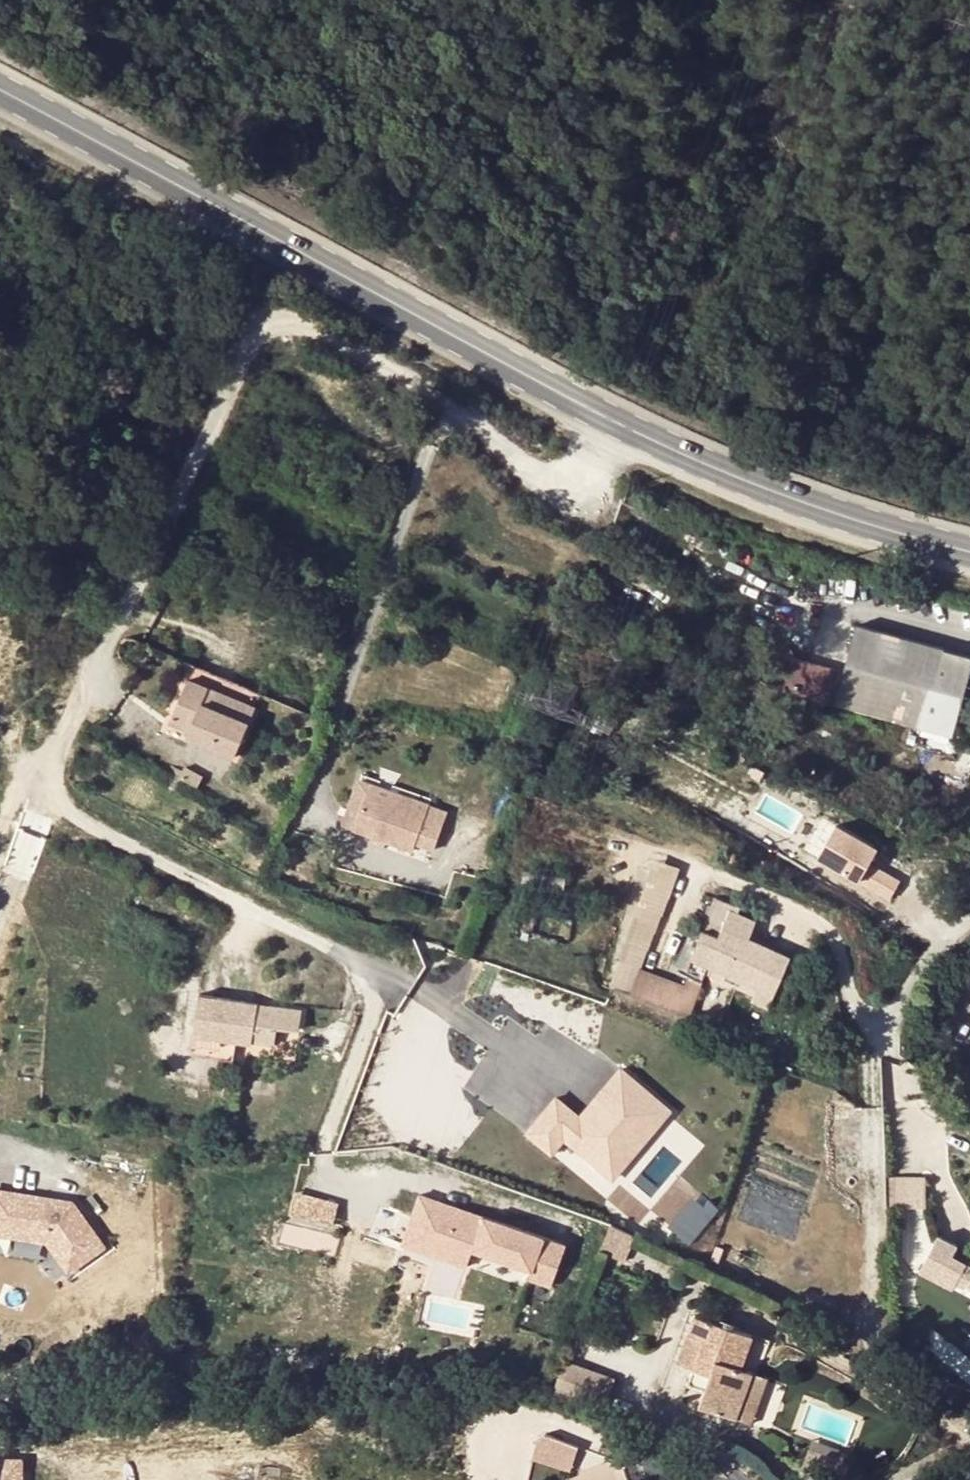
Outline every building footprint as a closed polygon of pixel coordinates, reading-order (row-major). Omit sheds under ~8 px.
[(969,684),(969,660),(856,629),(836,707),(956,739),(969,684)] [(255,724),(211,705),(217,690),(194,681),(176,723),(195,731),(193,738),(241,759),(255,724)] [(211,705),(255,724),(262,709),(217,690),(211,705)] [(363,792),(422,814),(425,807),(353,781),(337,824),(349,829),(363,792)] [(567,789),(555,785),(551,797),(563,801),(567,789)] [(363,792),(349,829),(408,852),(411,840),(428,847),(441,812),(425,807),(422,814),(363,792)] [(880,844),(824,813),(805,848),(891,896),(903,875),(873,857),(880,844)] [(676,866),(651,858),(610,989),(676,1013),(680,1005),(689,1009),(704,973),(718,938),(702,931),(682,981),(645,967),(676,866)] [(730,908),(718,938),(704,973),(752,993),(750,1000),(767,1007),(789,954),(748,935),(754,923),(755,920),(730,908)] [(748,935),(789,954),(795,939),(754,923),(748,935)] [(300,1009),(199,997),(194,1036),(253,1044),(253,1042),(276,1044),(278,1028),(297,1031),(300,1009)] [(608,1172),(664,1100),(611,1059),(572,1108),(549,1090),(521,1126),(549,1147),(559,1134),(608,1172)] [(912,1173),(887,1174),(887,1198),(912,1197),(912,1173)] [(332,1230),(342,1200),(297,1186),(280,1238),(335,1255),(342,1233),(332,1230)] [(50,1245),(72,1275),(110,1247),(75,1200),(0,1189),(0,1238),(50,1245)] [(701,1198),(688,1189),(666,1219),(692,1237),(718,1200),(706,1191),(701,1198)] [(416,1190),(398,1241),(449,1259),(453,1246),(468,1251),(528,1271),(533,1257),(556,1265),(564,1242),(416,1190)] [(600,1246),(626,1259),(634,1237),(608,1224),(600,1246)] [(964,1263),(959,1271),(946,1263),(950,1256),(954,1250),(937,1241),(921,1272),(937,1281),(941,1274),(954,1281),(953,1282),(964,1288),(966,1285),(969,1289),(969,1266),(964,1263)] [(453,1246),(449,1259),(463,1264),(468,1251),(453,1246)] [(964,1263),(950,1256),(946,1263),(959,1271),(964,1263)] [(533,1257),(528,1271),(526,1276),(550,1284),(556,1265),(533,1257)] [(950,1288),(953,1282),(954,1281),(941,1274),(937,1281),(950,1288)] [(708,1372),(702,1388),(696,1404),(725,1414),(740,1367),(750,1335),(691,1314),(674,1362),(690,1367),(708,1372)] [(623,1381),(569,1360),(557,1394),(610,1415),(623,1381)] [(685,1383),(702,1388),(708,1372),(690,1367),(685,1383)] [(740,1367),(725,1414),(748,1422),(764,1376),(740,1367)] [(531,1448),(543,1452),(551,1428),(532,1442),(531,1448)] [(584,1439),(551,1428),(543,1452),(575,1463),(584,1439)] [(800,1467),(836,1479),(840,1479),(846,1463),(806,1449),(800,1467)] [(23,1454),(0,1454),(0,1479),(24,1479),(23,1454)]
